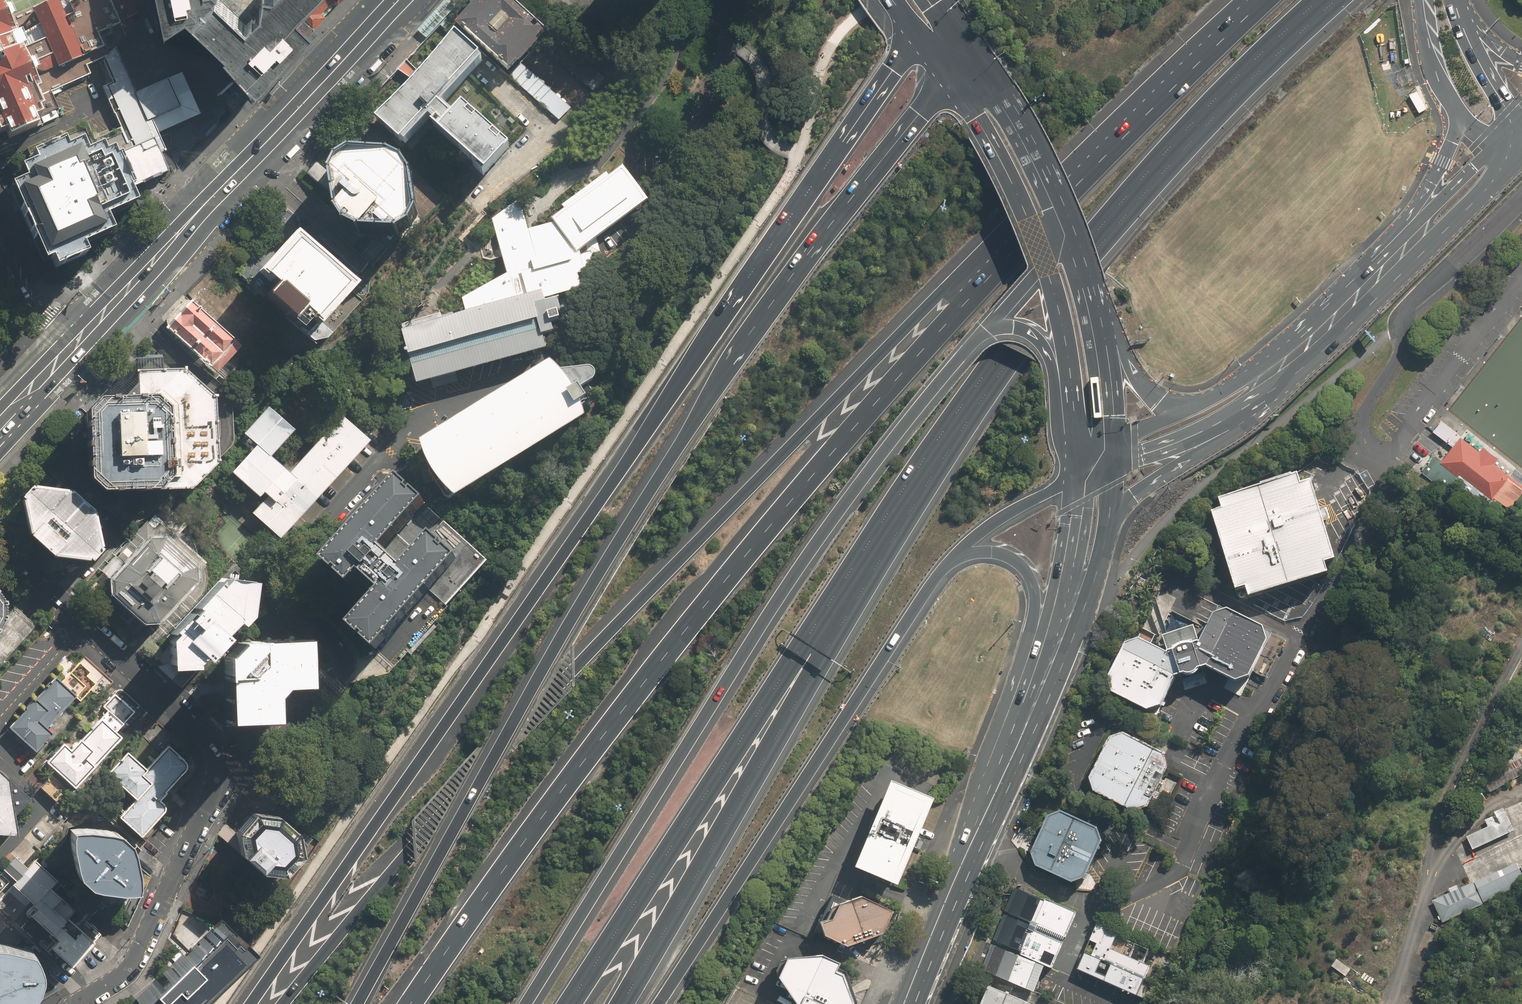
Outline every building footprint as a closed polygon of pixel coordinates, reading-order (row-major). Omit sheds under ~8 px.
[(58,109),(52,91),(90,75),(87,66),(107,58),(115,48),(147,12),(143,0),(63,0),(60,5),(58,0),(57,0),(32,11),(38,26),(20,36),(4,0),(0,0),(0,134),(58,109)] [(256,86),(312,27),(297,13),(310,0),(261,0),(260,11),(246,25),(220,0),(160,0),(167,27),(187,12),(225,49),(224,51),(256,86)] [(297,13),(312,27),(314,28),(337,3),(338,4),(341,0),(310,0),(297,13)] [(455,24),(510,74),(548,32),(512,0),(477,0),(475,2),(472,5),(455,24)] [(136,94),(182,73),(196,65),(219,97),(228,89),(239,79),(184,18),(163,36),(155,13),(118,54),(136,94)] [(604,79),(551,32),(539,45),(593,92),(604,79)] [(483,60),(455,34),(420,73),(416,78),(411,82),(376,120),(404,146),(430,118),(436,123),(433,126),(474,163),(473,164),(473,166),(484,176),(510,147),(463,104),(453,115),(442,105),(483,60)] [(107,58),(105,60),(116,83),(108,86),(135,146),(131,148),(122,128),(95,141),(86,123),(27,148),(31,158),(35,166),(20,172),(25,183),(10,189),(43,263),(50,260),(54,269),(85,256),(81,247),(110,234),(104,219),(133,206),(127,191),(169,172),(160,154),(166,152),(159,134),(173,127),(200,114),(182,73),(136,94),(118,54),(115,48),(107,58)] [(571,108),(525,67),(514,80),(560,121),(571,108)] [(337,163),(331,177),(337,215),(346,228),(360,235),(399,237),(412,230),(417,215),(412,178),(404,164),(388,157),(351,155),(337,163)] [(647,202),(622,167),(609,177),(606,174),(564,204),(566,207),(553,217),(554,222),(530,228),(527,218),(522,197),(494,217),(509,273),(465,298),(470,318),(544,299),(581,290),(578,275),(586,273),(580,250),(647,202)] [(293,232),(256,273),(272,287),(263,297),(291,321),(289,323),(298,330),(308,319),(316,326),(353,285),(293,232)] [(544,299),(470,318),(406,334),(418,384),(442,378),(463,372),(549,351),(545,336),(555,334),(552,323),(560,321),(554,301),(545,303),(544,299)] [(166,328),(217,373),(242,346),(190,301),(166,328)] [(185,369),(164,370),(164,354),(140,355),(99,400),(87,413),(89,463),(89,472),(89,480),(101,492),(156,491),(191,490),(216,462),(216,452),(214,396),(185,369)] [(444,483),(455,497),(582,417),(580,405),(585,401),(581,395),(579,390),(593,381),(592,372),(585,369),(561,371),(549,362),(523,379),(494,397),(464,416),(441,431),(424,441),(427,457),(435,472),(440,478),(444,483)] [(278,539),(368,441),(340,416),(287,473),(269,457),(293,430),(268,407),(243,434),(255,445),(230,473),(258,497),(262,493),(266,497),(251,514),(278,539)] [(1480,452),(1442,422),(1433,433),(1451,447),(1439,462),(1457,477),(1452,483),(1487,511),(1496,500),(1510,511),(1521,496),(1521,485),(1494,462),(1497,458),(1484,448),(1480,452)] [(1220,500),(1223,511),(1214,513),(1236,592),(1245,589),(1249,599),(1327,575),(1324,565),(1335,561),(1333,553),(1311,483),(1301,485),(1298,476),(1227,498),(1220,500)] [(399,481),(324,562),(351,586),(362,574),(381,591),(350,626),(375,649),(417,604),(429,590),(457,560),(430,537),(402,568),(383,551),(425,505),(399,481)] [(32,487),(22,498),(30,535),(52,556),(61,557),(79,560),(91,561),(96,556),(101,550),(93,512),(70,492),(66,492),(63,491),(32,487)] [(488,562),(425,505),(383,551),(402,568),(430,537),(457,560),(429,590),(447,606),(488,562)] [(132,557),(112,580),(112,593),(143,622),(157,621),(194,581),(194,577),(207,563),(161,521),(155,527),(147,520),(139,529),(127,553),(132,557)] [(221,577),(173,631),(175,634),(169,641),(171,669),(197,668),(196,664),(202,658),(207,662),(227,639),(223,635),(235,622),(238,625),(249,613),(252,583),(221,577)] [(1126,642),(1107,678),(1112,692),(1149,711),(1160,706),(1176,678),(1206,667),(1218,673),(1235,682),(1248,679),(1268,645),(1262,630),(1227,612),(1215,615),(1200,644),(1168,654),(1162,650),(1142,639),(1126,642)] [(303,638),(234,642),(218,657),(222,723),(275,720),(273,697),(282,696),(281,687),(305,686),(303,638)] [(34,752),(51,733),(44,727),(73,695),(51,675),(5,726),(34,752)] [(134,721),(165,750),(169,745),(191,766),(194,764),(141,714),(134,721)] [(68,749),(60,741),(42,761),(72,788),(118,737),(96,718),(68,749)] [(1125,733),(1112,736),(1089,778),(1095,792),(1136,811),(1148,806),(1168,769),(1165,760),(1163,754),(1125,733)] [(116,815),(138,834),(140,832),(143,836),(171,805),(162,798),(191,766),(169,745),(165,750),(145,772),(122,751),(104,771),(133,796),(116,815)] [(1490,793),(1521,775),(1521,758),(1482,780),(1490,793)] [(5,784),(12,829),(16,829),(29,813),(30,798),(0,769),(0,778),(5,784)] [(12,829),(5,784),(0,778),(0,829),(12,829)] [(932,801),(891,783),(854,868),(895,885),(932,801)] [(1466,836),(1472,851),(1514,832),(1504,810),(1494,814),(1497,822),(1495,823),(1493,818),(1484,822),(1487,827),(1466,836)] [(252,813),(235,832),(237,844),(239,854),(257,869),(281,872),(298,854),(295,832),(273,815),(252,813)] [(1036,867),(1073,884),(1085,880),(1104,842),(1099,828),(1064,813),(1048,819),(1033,850),(1031,853),(1036,867)] [(104,888),(117,889),(135,889),(135,874),(134,864),(131,850),(128,844),(122,837),(116,833),(110,831),(84,828),(71,829),(71,836),(70,846),(74,864),(77,876),(89,886),(104,888)] [(53,947),(72,966),(101,935),(51,888),(56,882),(34,861),(27,868),(15,856),(3,869),(16,881),(13,884),(33,903),(25,911),(57,942),(53,947)] [(1517,863),(1475,882),(1484,903),(1521,886),(1521,875),(1517,863)] [(1442,922),(1484,903),(1475,882),(1432,901),(1442,922)] [(1004,914),(1065,939),(1076,914),(1015,888),(1004,914)] [(133,895),(94,893),(122,915),(133,895)] [(824,936),(846,947),(884,931),(891,913),(860,897),(846,904),(830,894),(818,921),(824,936)] [(248,941),(222,913),(135,993),(143,1003),(144,1003),(184,1003),(188,997),(248,941)] [(1004,914),(992,943),(1044,965),(1053,969),(1065,939),(1004,914)] [(1152,949),(1098,925),(1086,952),(1145,978),(1150,967),(1145,965),(1152,949)] [(248,941),(188,997),(184,1003),(206,1003),(248,941)] [(3,1002),(31,994),(41,978),(41,971),(40,964),(34,950),(1,942),(0,942),(0,1002),(3,1002)] [(1044,965),(992,943),(980,972),(994,978),(1032,993),(1032,991),(1044,965)] [(1145,978),(1086,952),(1079,969),(1138,995),(1145,978)] [(789,958),(779,978),(795,1003),(855,1003),(856,1000),(845,973),(838,969),(841,963),(822,956),(789,958)] [(994,978),(982,1003),(1027,1003),(1032,993),(994,978)]
